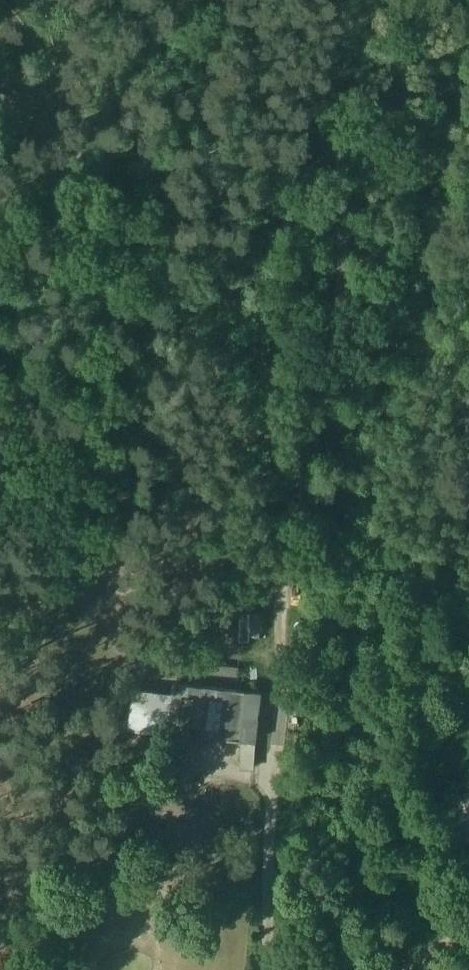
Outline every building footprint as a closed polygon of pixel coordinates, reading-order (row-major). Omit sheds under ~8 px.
[(259,637),(260,612),(239,611),(238,636),(259,637)] [(257,693),(173,684),(168,732),(252,742),(257,693)] [(157,707),(145,706),(143,730),(154,731),(157,707)] [(433,809),(453,845),(468,836),(468,790),(433,809)]
